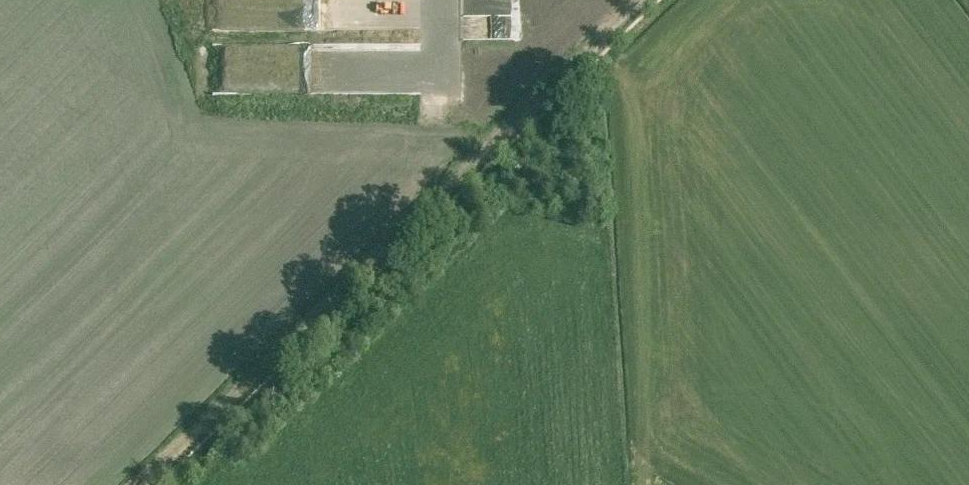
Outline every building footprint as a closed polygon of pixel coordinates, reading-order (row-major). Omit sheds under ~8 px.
[(415,0),(308,0),(308,18),(401,17),(401,2),(415,2),(415,0)]
